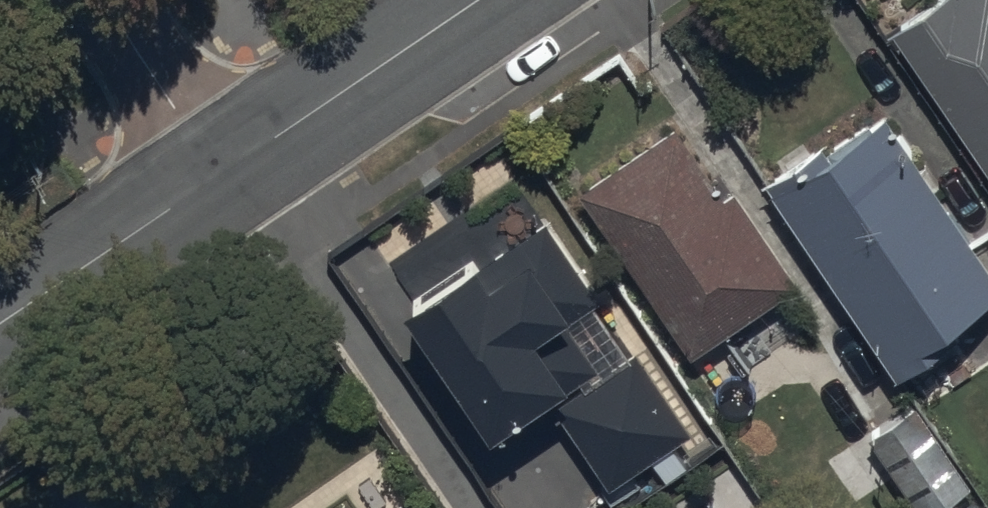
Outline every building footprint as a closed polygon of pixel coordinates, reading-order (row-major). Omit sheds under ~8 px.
[(987,158),(987,0),(915,0),(892,15),(987,158)] [(987,287),(987,276),(873,106),(769,175),(889,354),(987,287)] [(624,240),(692,341),(799,270),(730,169),(718,177),(672,109),(578,173),(624,240)] [(507,221),(478,240),(465,221),(393,270),(492,417),(564,368),(593,348),(560,299),(592,278),(539,199),(507,221)] [(553,392),(609,475),(686,423),(630,340),(553,392)] [(910,507),(920,507),(968,476),(916,398),(861,435),(910,507)] [(404,494),(383,507),(413,507),(404,494)]
